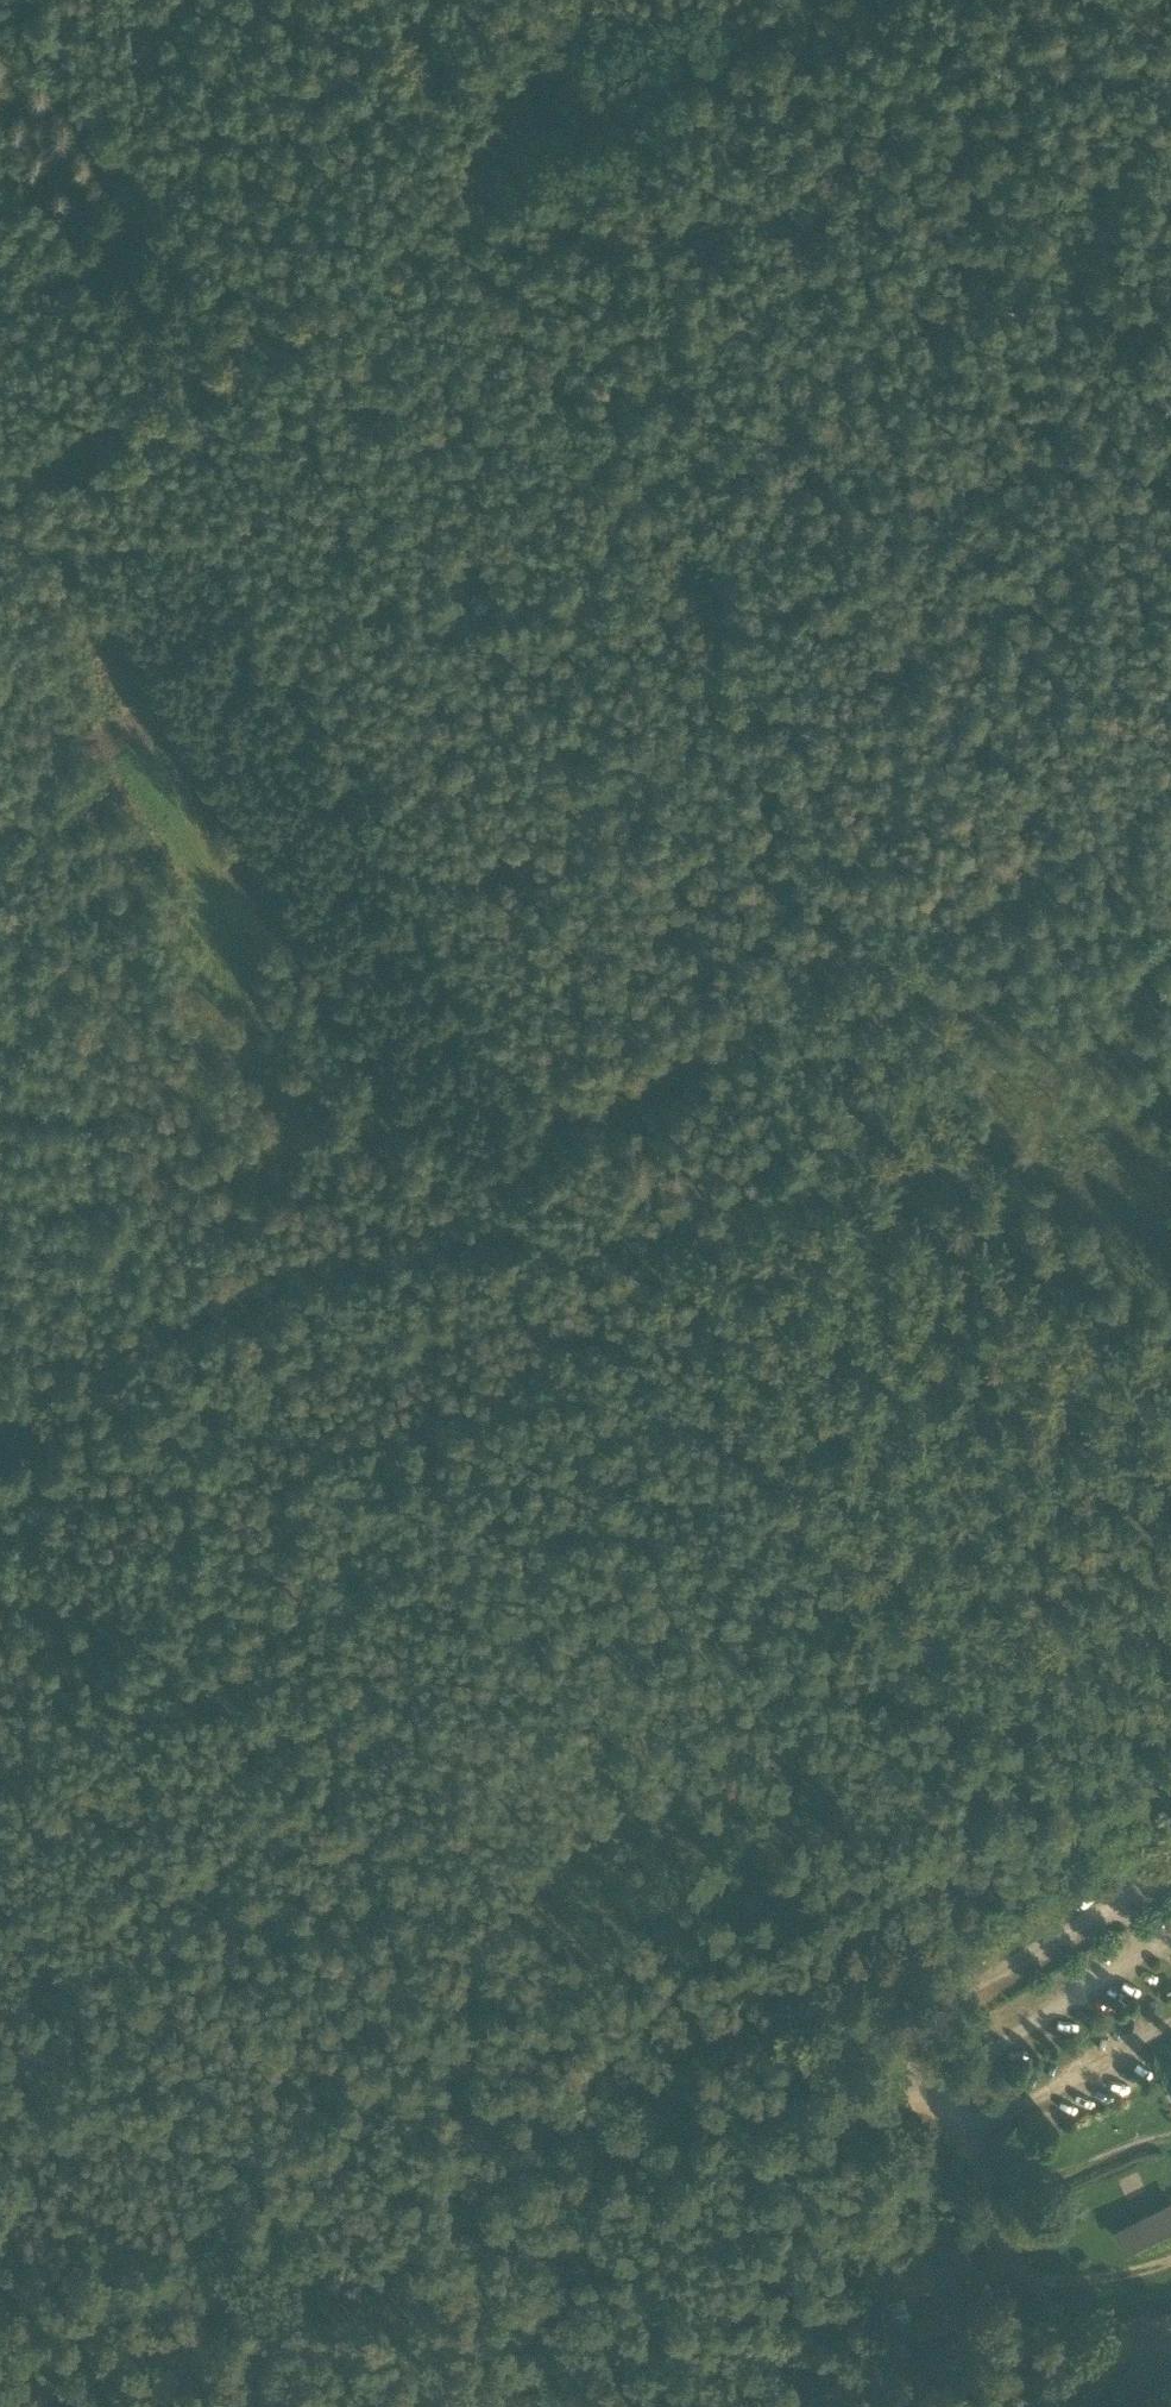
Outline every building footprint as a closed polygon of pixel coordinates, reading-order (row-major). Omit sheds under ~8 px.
[(1169,2232),(1170,2231),(1170,2206),(1159,2212),(1169,2232)] [(1119,2232),(1130,2252),(1169,2232),(1159,2212),(1119,2232)]
